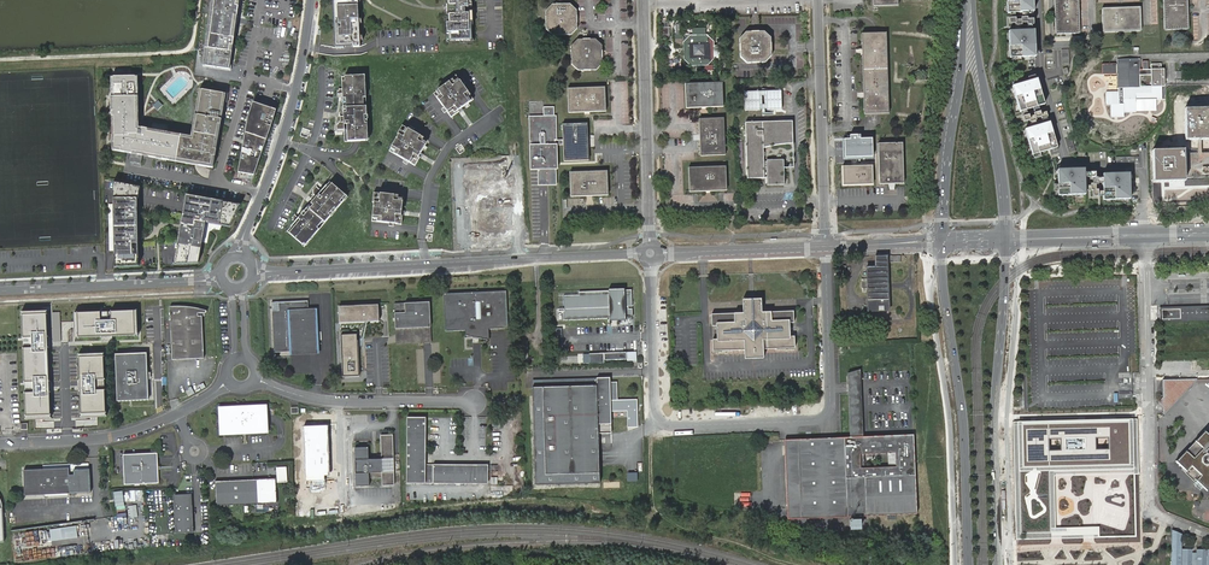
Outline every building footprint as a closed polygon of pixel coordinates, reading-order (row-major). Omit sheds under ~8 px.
[(211,7),(203,66),(230,69),(238,11),(240,0),(212,0),(211,7)] [(336,46),(353,45),(353,48),(360,47),(358,0),(334,0),(336,46)] [(447,42),(471,41),(469,0),(445,0),(447,42)] [(1008,13),(1033,12),(1033,0),(1007,0),(1008,13)] [(1079,34),(1078,15),(1078,0),(1054,0),(1055,35),(1079,34)] [(1164,30),(1188,29),(1187,10),(1187,0),(1162,0),(1164,30)] [(571,4),(553,5),(546,12),(547,29),(553,35),(572,35),(578,28),(578,10),(571,4)] [(1120,8),(1101,9),(1102,33),(1141,31),(1140,7),(1120,8)] [(1034,30),(1009,31),(1010,58),(1036,57),(1034,30)] [(772,54),(772,37),(765,31),(748,31),(742,39),(743,55),(751,62),(767,62),(772,54)] [(886,33),(861,34),(863,113),(888,112),(886,33)] [(714,34),(683,35),(684,67),(715,66),(714,34)] [(595,39),(576,40),(570,47),(571,64),(577,71),(596,70),(602,64),(601,45),(595,39)] [(1044,55),(1044,64),(1074,65),(1074,55),(1044,55)] [(1139,75),(1139,70),(1139,67),(1139,59),(1117,60),(1118,64),(1118,74),(1118,92),(1106,93),(1107,105),(1111,105),(1111,117),(1124,117),(1124,112),(1136,112),(1135,100),(1162,99),(1162,87),(1152,87),(1140,87),(1139,75)] [(1118,64),(1102,64),(1102,74),(1118,74),(1118,64)] [(1142,70),(1139,70),(1139,75),(1151,75),(1152,87),(1162,87),(1164,87),(1164,69),(1161,69),(1161,64),(1151,64),(1151,69),(1148,70),(1142,70)] [(365,76),(342,77),(345,142),(358,141),(368,141),(365,76)] [(473,100),(455,76),(447,81),(448,82),(433,93),(450,118),(462,110),(461,108),(473,100)] [(139,77),(111,77),(113,151),(176,161),(181,135),(140,128),(139,77)] [(1044,105),(1037,79),(1012,86),(1020,112),(1044,105)] [(723,83),(686,84),(687,108),(723,107),(723,83)] [(602,88),(565,89),(565,112),(602,111),(602,88)] [(227,94),(200,89),(192,136),(181,135),(176,161),(214,168),(227,94)] [(275,110),(253,103),(248,118),(238,172),(255,175),(275,110)] [(555,107),(543,107),(544,116),(529,117),(531,170),(538,170),(539,186),(556,185),(556,169),(557,169),(557,146),(563,145),(563,140),(557,140),(557,115),(555,115),(555,107)] [(1185,140),(1198,140),(1201,140),(1208,140),(1208,108),(1185,109),(1185,140)] [(1047,117),(1046,112),(1041,114),(1040,112),(1034,114),(1034,115),(1029,117),(1029,115),(1023,117),(1024,122),(1030,120),(1030,122),(1037,120),(1036,118),(1041,117),(1042,119),(1047,117)] [(725,118),(700,119),(701,155),(726,155),(725,118)] [(787,130),(787,121),(747,122),(748,179),(771,178),(771,185),(789,184),(788,158),(773,158),(773,161),(770,161),(769,148),(788,143),(788,134),(793,134),(793,130),(787,130)] [(1032,155),(1057,148),(1050,122),(1025,129),(1032,155)] [(586,124),(562,124),(563,140),(563,145),(564,161),(588,160),(586,124)] [(427,140),(401,125),(396,133),(397,134),(388,151),(414,165),(421,154),(419,153),(427,140)] [(901,142),(878,142),(879,181),(902,181),(901,142)] [(1184,178),(1184,154),(1184,150),(1152,151),(1153,182),(1173,182),(1175,182),(1185,181),(1184,178)] [(1184,154),(1184,178),(1208,177),(1208,153),(1207,153),(1201,153),(1198,153),(1191,153),(1188,153),(1184,154)] [(872,162),(845,163),(845,183),(873,182),(872,162)] [(726,166),(689,167),(689,192),(726,190),(726,166)] [(1084,169),(1058,170),(1058,195),(1085,195),(1084,169)] [(498,243),(511,243),(510,212),(510,209),(508,171),(483,173),(485,210),(485,219),(493,219),(494,226),(496,224),(500,224),(500,219),(504,218),(504,228),(501,228),(501,232),(498,232),(498,235),(494,236),(490,236),(488,239),(490,242),(498,242),(498,243)] [(606,171),(567,172),(568,197),(607,195),(606,171)] [(1129,173),(1103,174),(1103,200),(1130,199),(1129,173)] [(116,268),(140,266),(139,204),(141,187),(115,182),(116,268)] [(339,190),(331,182),(288,231),(305,246),(348,197),(339,190)] [(404,198),(374,194),(373,203),(374,204),(372,222),(402,226),(403,212),(402,212),(404,198)] [(241,204),(189,195),(177,265),(202,263),(206,222),(231,227),(241,204)] [(496,224),(494,226),(494,236),(498,235),(498,232),(501,232),(501,228),(504,228),(504,218),(500,219),(500,224),(496,224)] [(477,226),(468,226),(468,240),(470,241),(478,241),(478,230),(477,230),(477,226)] [(887,257),(876,258),(876,267),(866,268),(868,312),(889,312),(887,257)] [(506,291),(443,294),(445,331),(465,331),(466,335),(489,340),(488,330),(508,329),(506,291)] [(565,322),(611,320),(611,318),(618,317),(618,320),(633,320),(633,311),(630,311),(629,309),(633,309),(633,296),(625,296),(625,294),(579,296),(579,298),(564,299),(565,312),(559,312),(559,315),(565,315),(565,322)] [(317,308),(309,308),(308,299),(279,300),(280,310),(272,310),(274,351),(290,350),(320,349),(317,308)] [(744,300),(744,309),(763,308),(762,299),(744,300)] [(429,302),(394,304),(395,329),(430,327),(429,302)] [(378,305),(338,307),(339,323),(379,322),(378,305)] [(1160,307),(1160,321),(1208,320),(1208,305),(1160,307)] [(206,356),(205,315),(201,316),(201,313),(206,313),(207,312),(208,312),(209,311),(208,310),(207,309),(205,309),(200,307),(192,306),(188,306),(173,307),(175,358),(206,356)] [(138,308),(75,311),(75,321),(76,339),(140,336),(138,308)] [(763,308),(744,309),(744,314),(713,315),(713,327),(717,326),(722,326),(722,340),(718,340),(713,340),(714,352),(745,351),(764,350),(796,349),(796,337),(792,337),(786,337),(785,324),(791,323),(795,323),(794,312),(763,313),(763,308)] [(48,309),(21,310),(26,419),(38,419),(52,418),(48,309)] [(430,327),(395,329),(396,344),(431,343),(430,327)] [(341,335),(343,376),(359,376),(357,334),(341,335)] [(764,359),(764,350),(745,351),(745,360),(764,359)] [(151,401),(149,354),(117,355),(119,402),(151,401)] [(105,355),(79,356),(81,417),(93,416),(107,416),(105,355)] [(592,356),(592,367),(607,366),(607,363),(630,362),(630,355),(592,356)] [(850,438),(785,440),(788,520),(917,514),(914,435),(863,437),(861,386),(860,370),(848,373),(848,387),(850,438)] [(1196,379),(1163,380),(1164,396),(1158,403),(1164,408),(1164,413),(1196,379)] [(599,390),(599,382),(544,384),(544,392),(599,390)] [(612,382),(599,382),(599,390),(612,389),(612,386),(612,382)] [(602,468),(601,438),(614,438),(613,404),(620,404),(619,386),(612,386),(612,389),(599,390),(544,392),(547,470),(602,468)] [(240,409),(240,407),(218,408),(219,435),(241,434),(241,430),(244,430),(244,434),(266,433),(265,419),(265,406),(243,407),(243,409),(240,409)] [(460,484),(459,465),(425,464),(426,418),(407,418),(406,483),(460,484)] [(1137,419),(1014,422),(1017,540),(1056,539),(1088,538),(1100,538),(1100,526),(1051,527),(1049,467),(1134,465),(1135,474),(1139,474),(1137,419)] [(1177,462),(1208,456),(1208,435),(1205,432),(1196,441),(1186,452),(1177,462)] [(394,485),(392,435),(380,435),(381,459),(372,460),(368,460),(367,447),(354,448),(354,460),(355,474),(355,487),(369,486),(368,478),(381,478),(382,486),(394,485)] [(158,453),(124,455),(125,485),(159,483),(158,453)] [(1177,462),(1187,471),(1196,481),(1206,489),(1207,490),(1208,488),(1208,456),(1177,462)] [(487,484),(487,465),(459,465),(460,484),(487,484)] [(286,466),(276,467),(277,482),(287,481),(286,466)] [(69,468),(44,469),(24,470),(25,496),(47,495),(71,493),(70,485),(75,485),(75,491),(91,491),(90,467),(74,468),(74,474),(69,475),(69,468)] [(637,482),(637,473),(627,474),(627,482),(637,482)] [(277,502),(276,478),(215,481),(216,505),(277,502)] [(123,492),(114,492),(115,514),(124,513),(123,492)] [(174,495),(174,497),(189,496),(189,506),(192,505),(192,494),(174,495)] [(174,497),(176,534),(193,533),(192,505),(189,506),(189,496),(174,497)] [(849,521),(848,532),(860,532),(860,521),(849,521)] [(78,538),(77,526),(50,531),(52,542),(78,538)] [(1197,549),(1197,553),(1193,553),(1193,550),(1183,549),(1183,534),(1173,530),(1172,564),(1207,564),(1208,550),(1197,549)] [(36,540),(32,540),(31,531),(13,534),(15,548),(36,545),(36,540)] [(157,546),(157,542),(162,542),(162,534),(150,535),(150,546),(157,546)] [(136,540),(124,541),(124,549),(137,548),(136,540)] [(52,547),(51,556),(72,557),(72,551),(69,551),(69,547),(52,547)]
